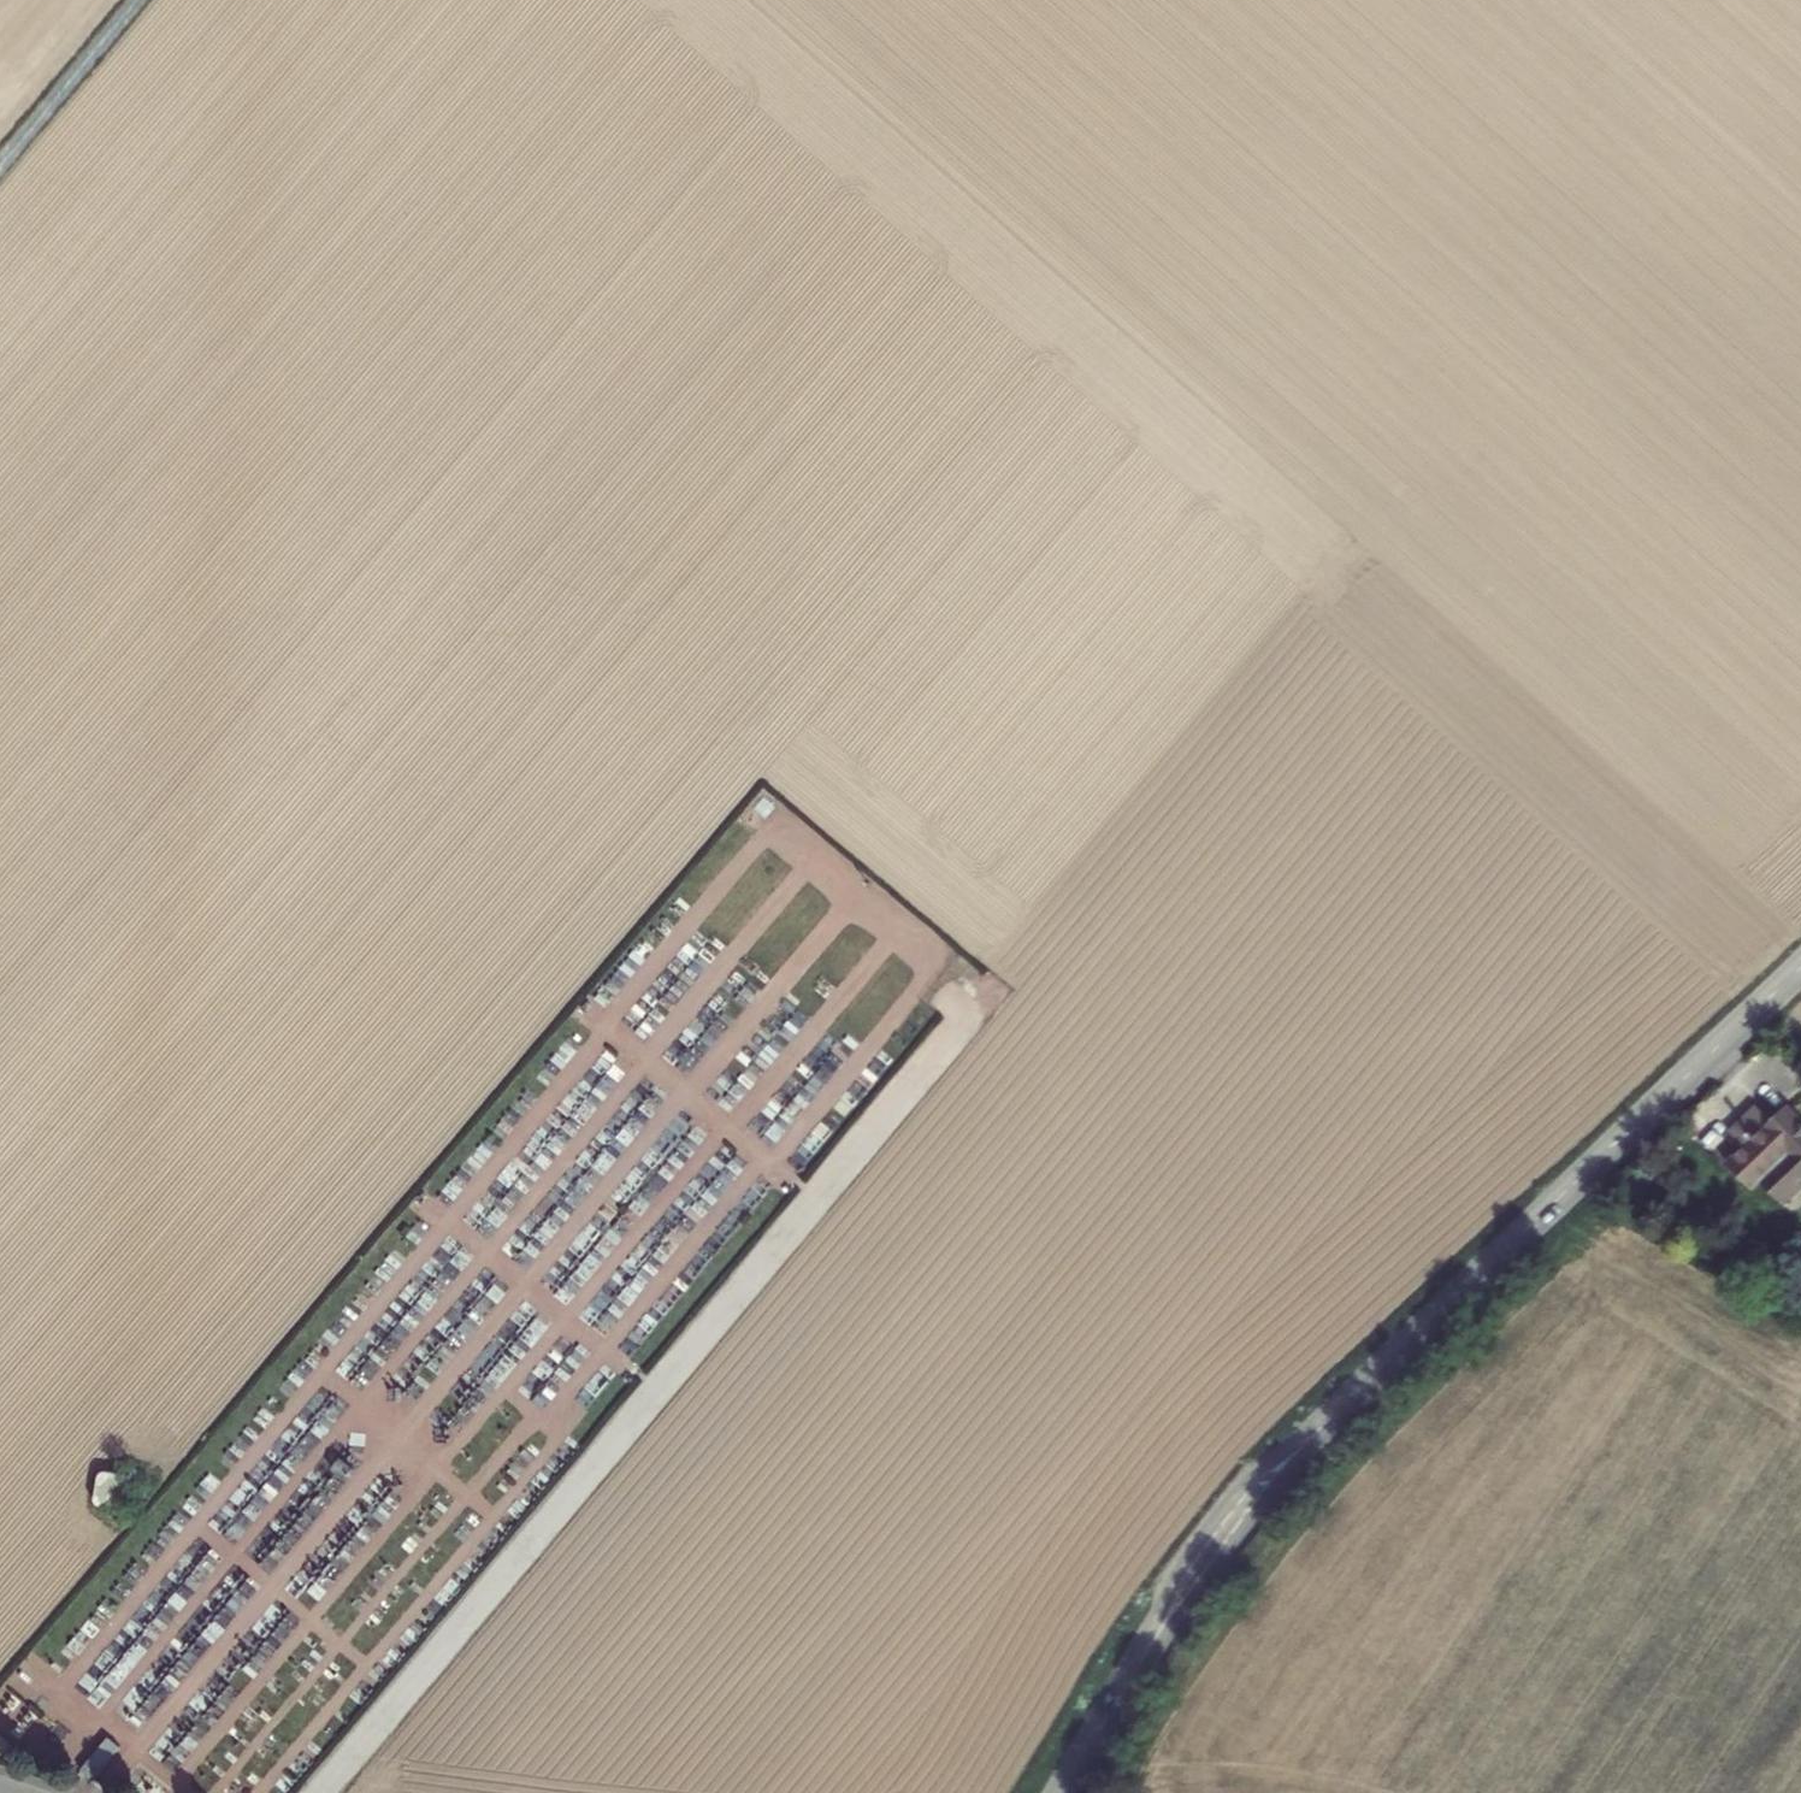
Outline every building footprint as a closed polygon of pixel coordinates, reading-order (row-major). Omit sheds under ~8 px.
[(1708,1143),(1727,1165),(1709,1180),(1733,1208),(1745,1194),(1768,1218),(1794,1193),(1800,1201),(1800,1154),(1766,1119),(1750,1133),(1736,1118),(1708,1143)] [(99,1467),(97,1505),(129,1505),(129,1512),(138,1513),(141,1463),(131,1462),(131,1468),(99,1467)] [(89,1761),(104,1775),(133,1743),(119,1730),(89,1761)]
